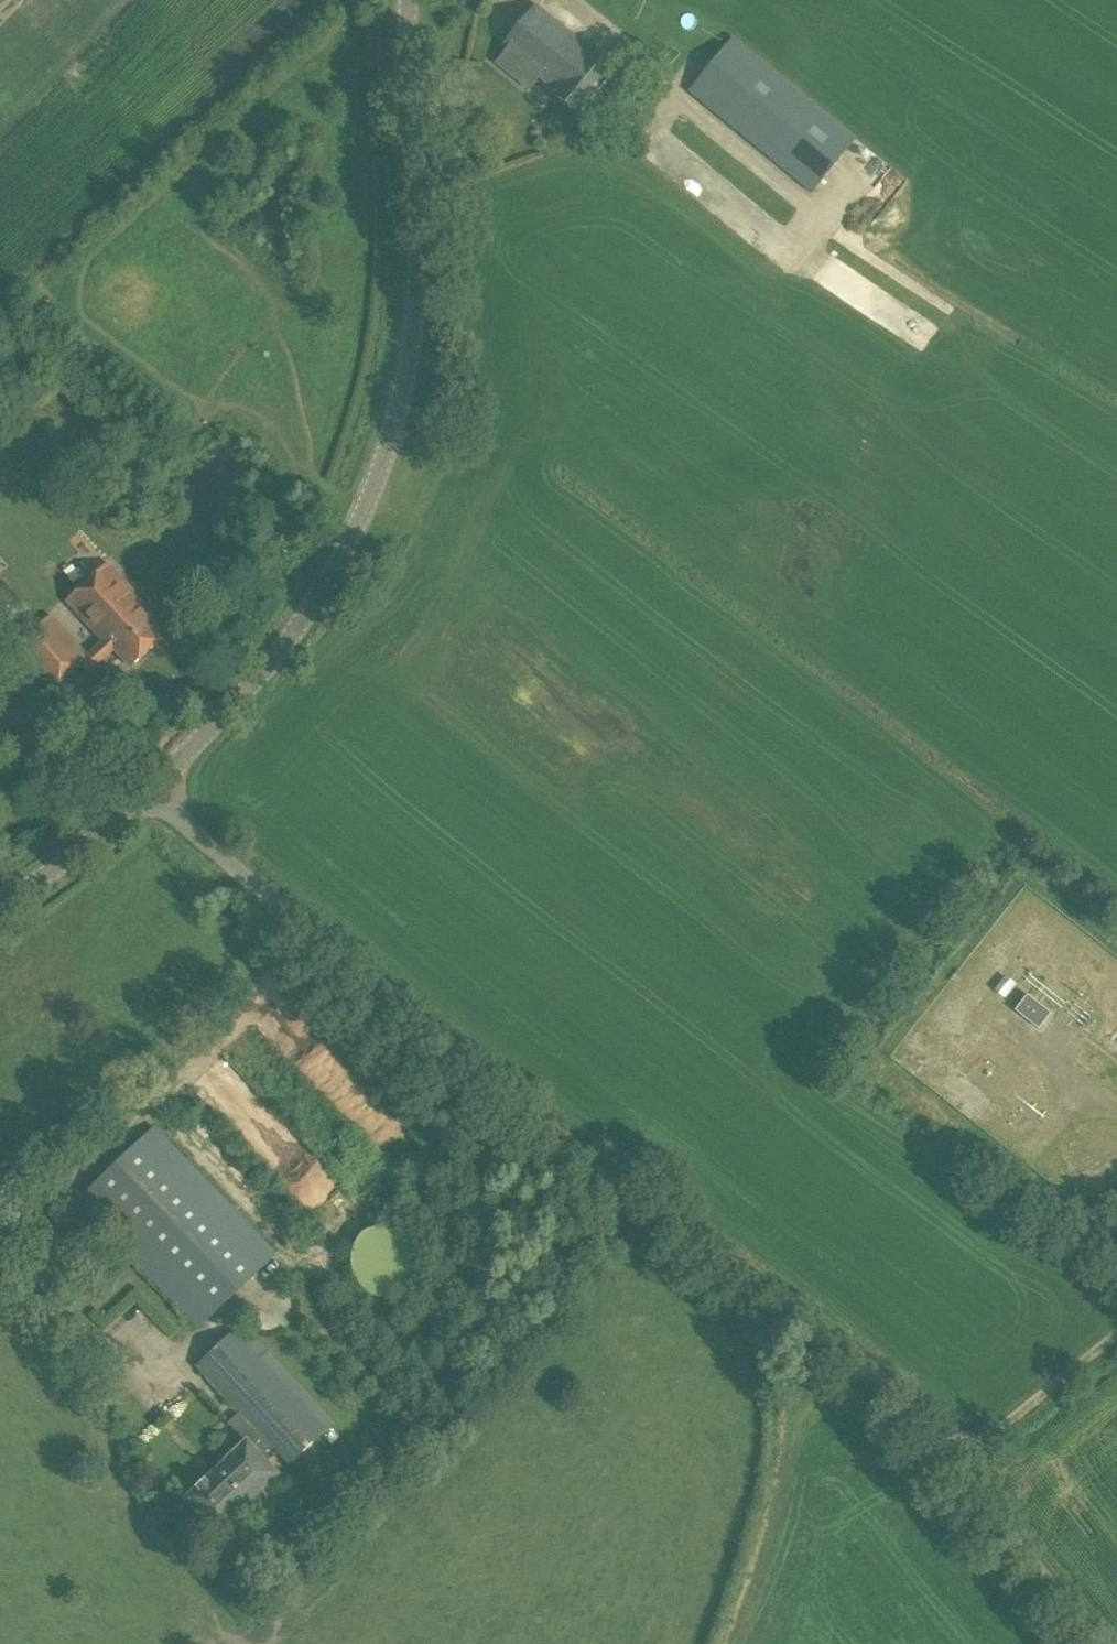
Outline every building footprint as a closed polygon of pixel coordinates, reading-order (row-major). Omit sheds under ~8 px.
[(593,48),(537,3),(501,47),(504,49),(490,66),(525,95),(539,78),(557,92),(555,94),(579,113),(618,67),(594,47),(593,48)] [(812,194),(859,138),(734,36),(688,92),(812,194)] [(131,667),(169,632),(144,605),(146,604),(109,564),(67,603),(102,640),(88,653),(51,613),(12,650),(51,691),(81,664),(89,672),(116,650),(131,667)] [(28,711),(0,679),(0,731),(3,734),(28,711)] [(1006,975),(995,990),(1005,998),(1017,984),(1006,975)] [(1039,1027),(1051,1012),(1028,995),(1015,1010),(1039,1027)] [(199,1327),(277,1253),(156,1125),(75,1201),(199,1327)] [(361,1292),(427,1298),(431,1257),(424,1256),(426,1235),(381,1231),(379,1256),(364,1255),(361,1292)] [(261,1358),(234,1330),(196,1365),(239,1411),(228,1422),(245,1441),(185,1498),(215,1534),(248,1503),(251,1506),(258,1508),(267,1499),(267,1493),(264,1489),(280,1474),(268,1461),(277,1453),(287,1465),(335,1422),(269,1350),(261,1358)]
